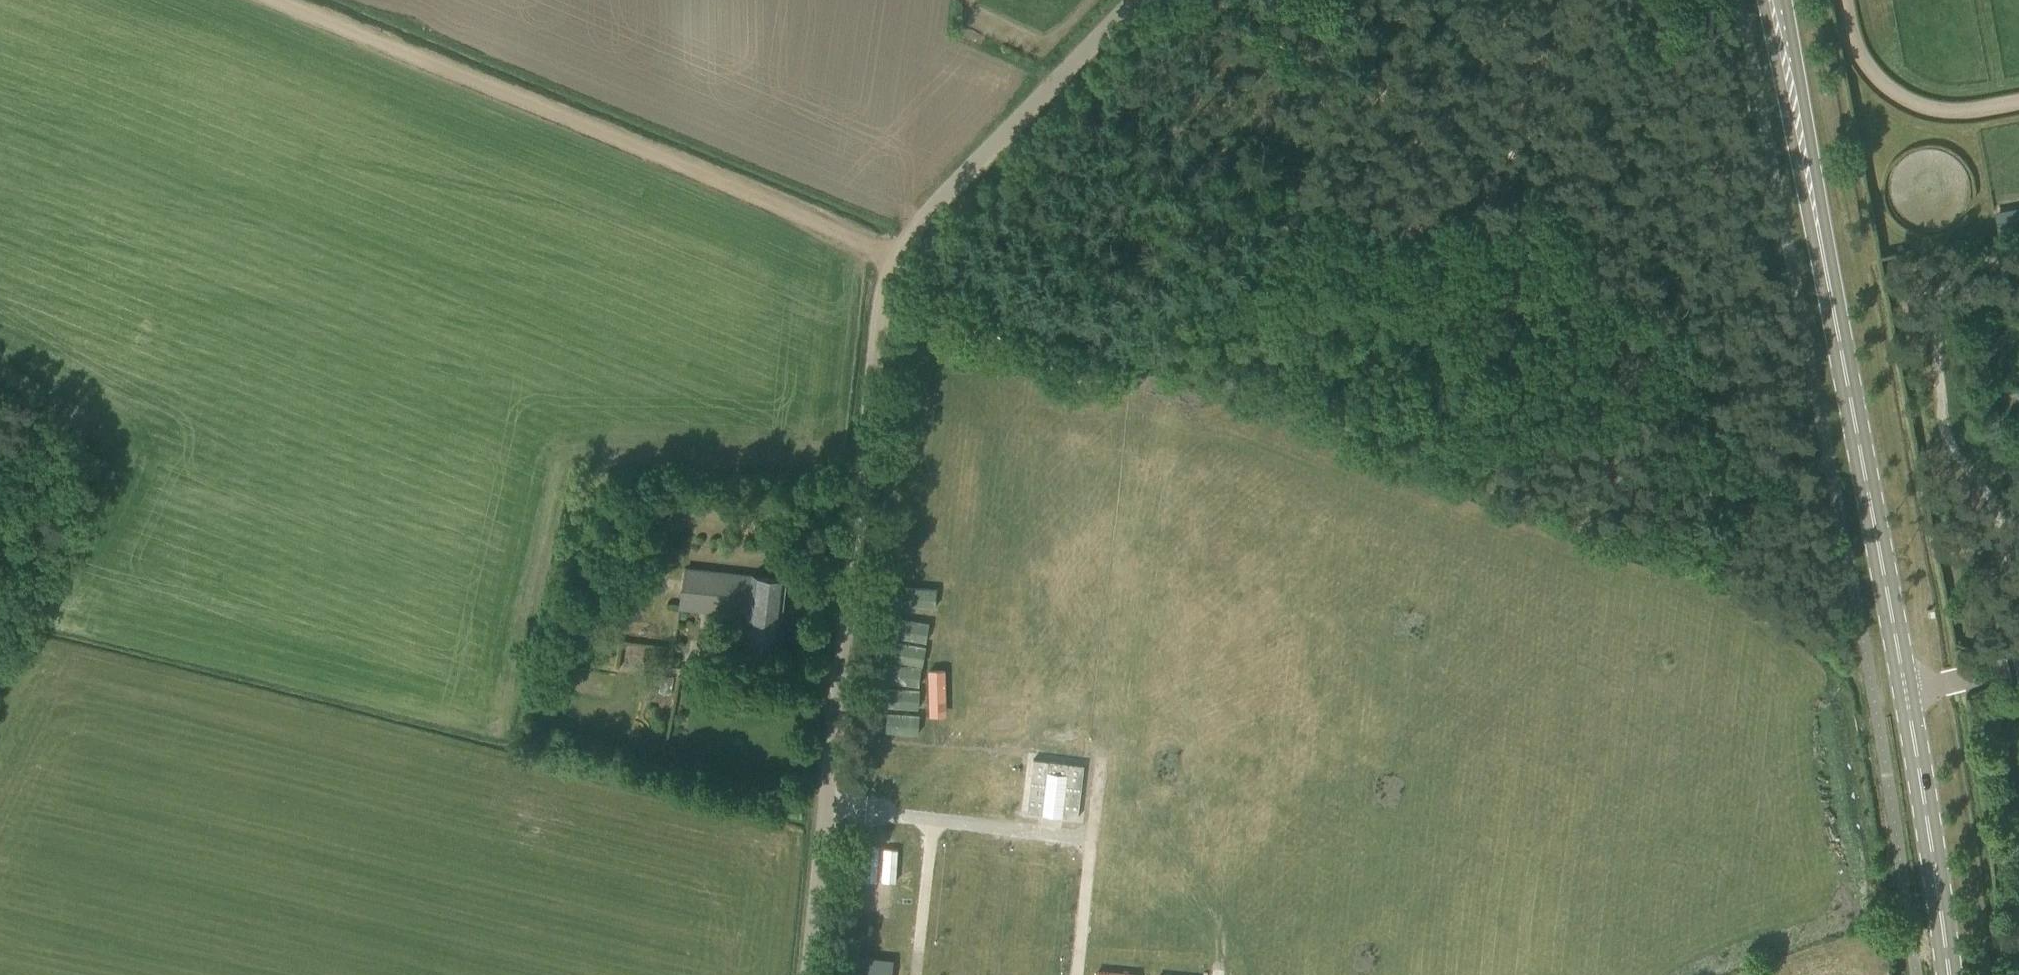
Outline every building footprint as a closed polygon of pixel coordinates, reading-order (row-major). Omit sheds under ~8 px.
[(1907,221),(1952,221),(1952,185),(1948,185),(1948,169),(1942,169),(1942,153),(1905,154),(1907,221)] [(685,567),(679,605),(705,608),(706,609),(725,610),(736,612),(733,632),(748,634),(745,661),(756,662),(776,665),(786,579),(766,577),(688,568),(685,567)] [(661,676),(658,693),(670,695),(673,678),(661,676)] [(657,750),(644,750),(643,758),(657,758),(657,750)]
